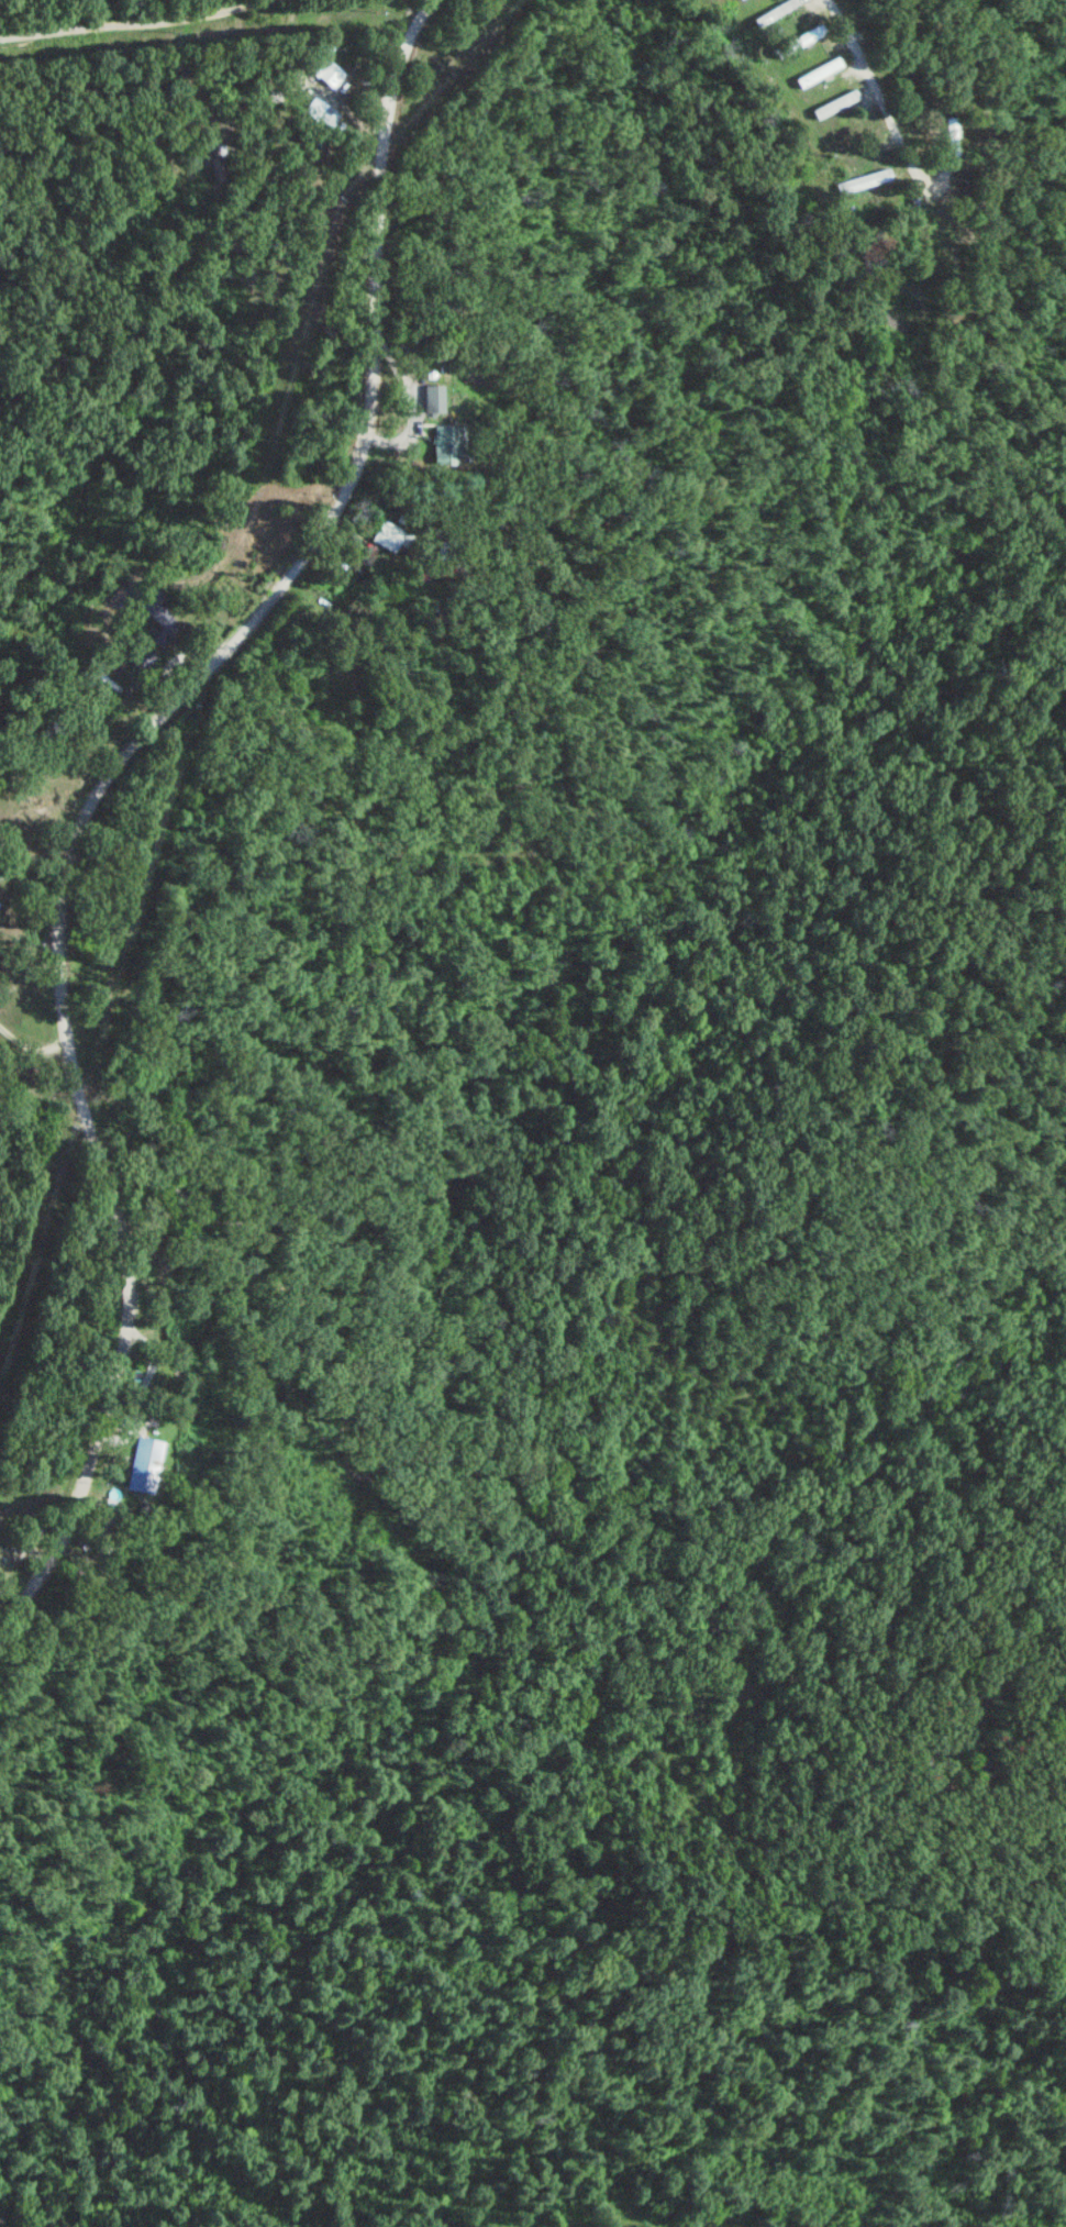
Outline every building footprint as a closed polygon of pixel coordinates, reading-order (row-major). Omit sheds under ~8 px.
[(793,0),(789,0),(763,13),(769,25),(798,10),(793,0)] [(781,43),(786,51),(815,33),(809,24),(781,43)] [(313,74),(331,87),(353,56),(335,43),(313,74)] [(795,79),(801,88),(842,65),(836,55),(795,79)] [(838,114),(860,108),(855,92),(809,104),(813,118),(838,112),(838,114)] [(330,129),(340,114),(326,105),(316,119),(330,129)] [(425,383),(425,412),(444,412),(444,383),(425,383)] [(433,464),(458,464),(458,424),(433,424),(433,464)] [(371,540),(395,552),(407,529),(383,517),(371,540)] [(138,605),(165,632),(176,621),(149,594),(138,605)] [(133,1439),(123,1490),(148,1495),(159,1445),(133,1439)]
